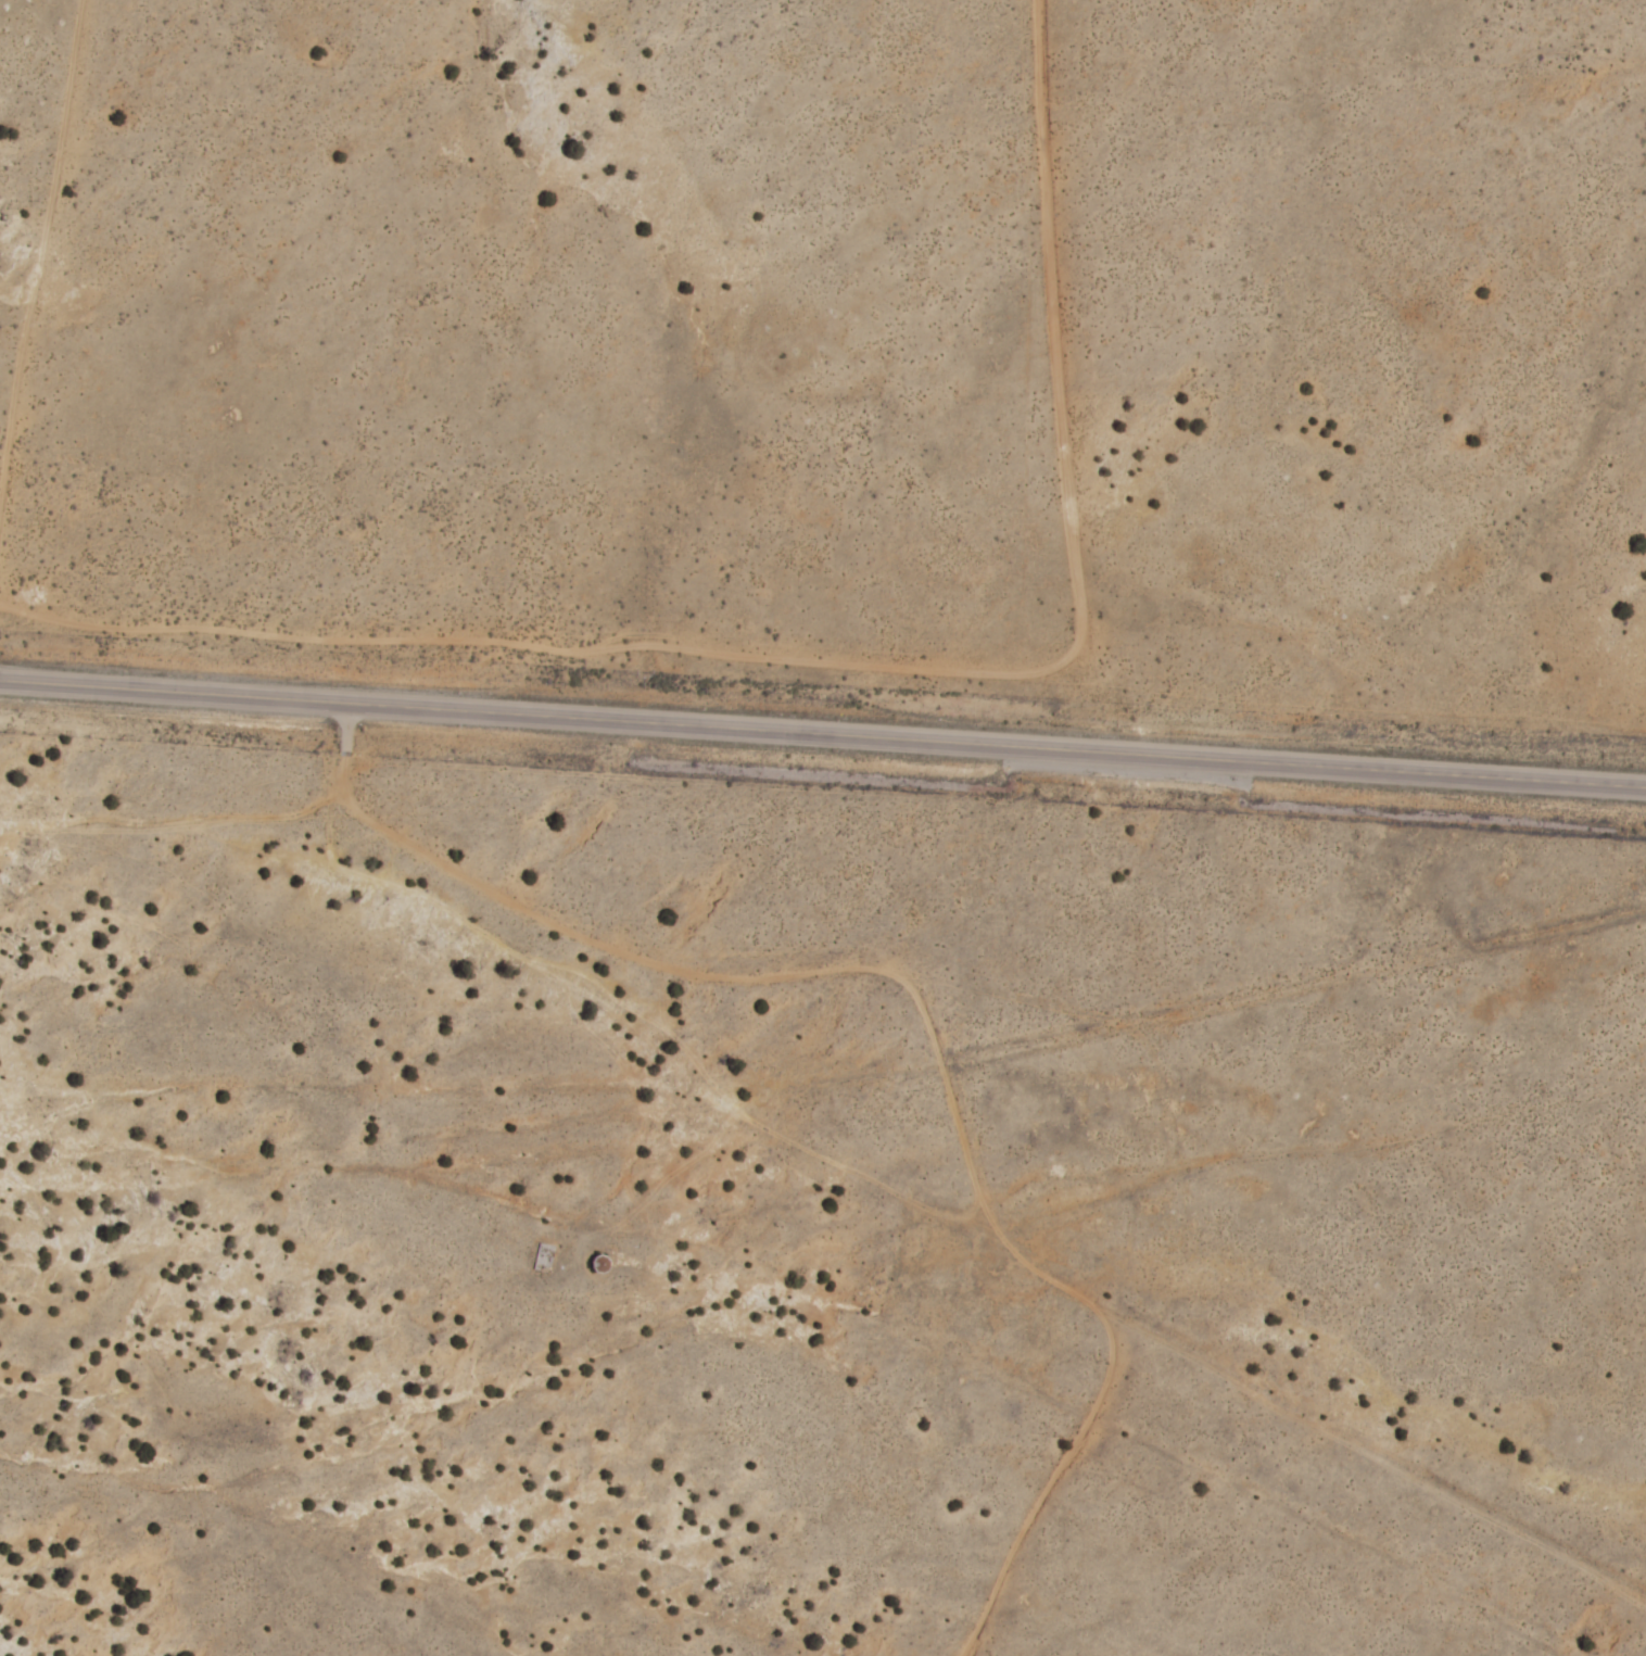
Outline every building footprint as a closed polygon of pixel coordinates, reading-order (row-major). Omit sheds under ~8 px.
[(541,1271),(556,1271),(556,1243),(541,1243),(541,1271)]
